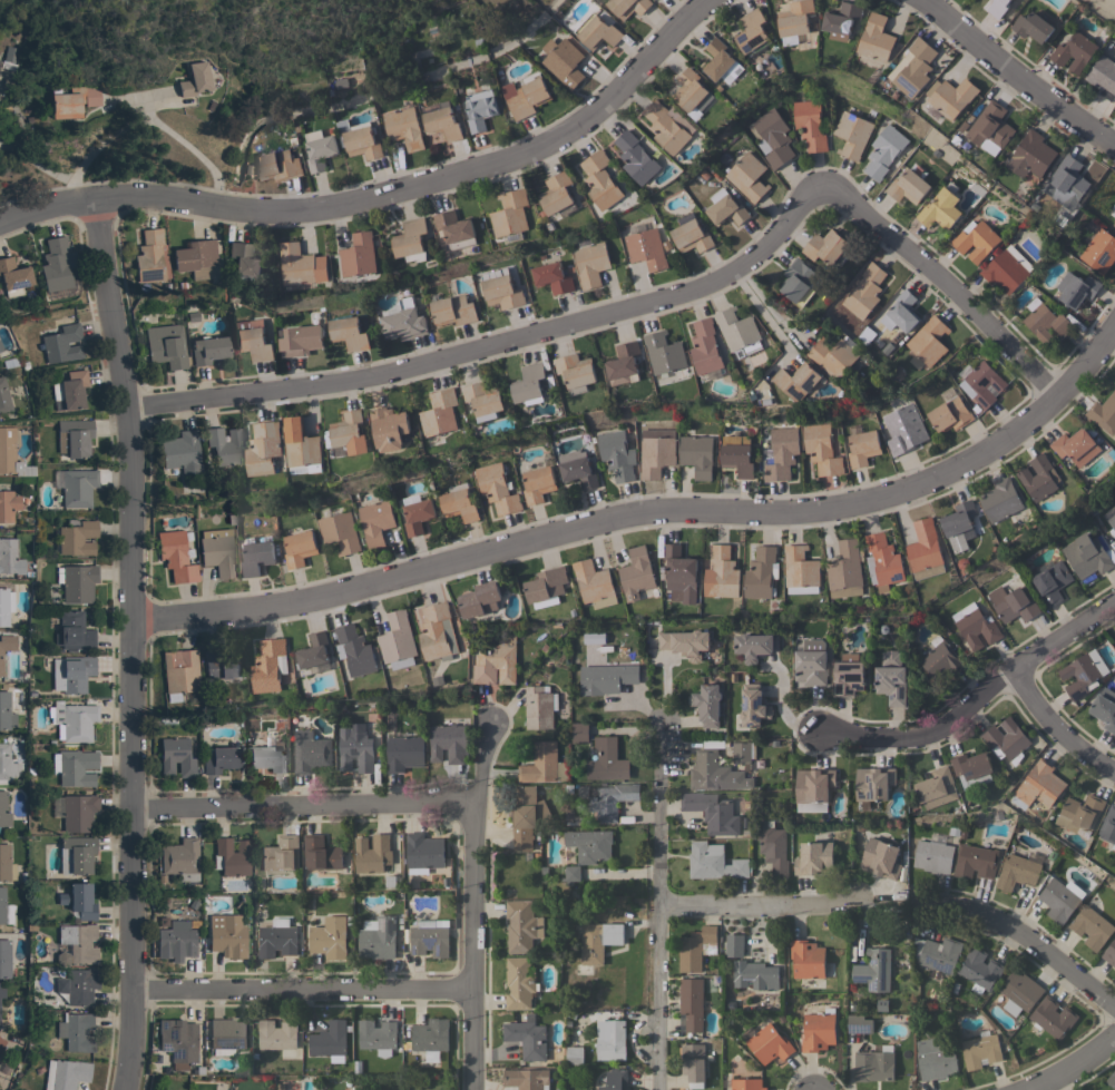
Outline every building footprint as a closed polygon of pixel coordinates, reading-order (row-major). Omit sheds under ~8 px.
[(606,3),(609,0),(649,0),(652,2),(639,16),(634,9),(623,20),(606,3)] [(790,2),(801,0),(813,0),(815,13),(808,14),(811,32),(782,37),(777,12),(791,10),(790,2)] [(986,9),(994,0),(1011,0),(1006,6),(1008,7),(998,19),(986,9)] [(832,37),(833,31),(822,29),(827,10),(840,13),(842,1),(864,6),(861,20),(854,19),(851,35),(850,35),(849,40),(832,37)] [(749,57),(735,36),(746,29),(740,18),(759,6),(766,19),(765,20),(767,22),(763,26),(771,38),(770,39),(772,42),(749,57)] [(593,11),(597,16),(603,9),(615,20),(612,23),(624,35),(613,47),(604,38),(594,50),(574,31),(593,11)] [(888,62),(858,51),(871,10),(888,16),(882,31),(897,36),(888,62)] [(1008,27),(1010,23),(1013,24),(1020,13),(1026,18),(1033,10),(1055,27),(1043,43),(1027,33),(1024,38),(1008,27)] [(1048,57),(1052,51),(1053,52),(1058,43),(1064,47),(1075,30),(1098,46),(1078,75),(1067,68),(1074,58),(1070,55),(1063,67),(1048,57)] [(736,78),(727,70),(717,81),(703,69),(714,57),(705,48),(716,36),(727,46),(724,49),(745,68),(736,78)] [(909,49),(908,49),(915,40),(918,36),(938,51),(928,63),(933,68),(927,75),(931,78),(913,99),(892,81),(893,80),(888,75),(909,49)] [(571,90),(566,86),(567,85),(541,61),(547,55),(540,48),(550,37),(557,43),(564,37),(584,55),(577,63),(575,67),(585,76),(571,90)] [(1101,53),(1114,63),(1114,97),(1114,99),(1113,98),(1112,100),(1099,94),(1102,90),(1084,78),(1101,53)] [(179,97),(177,81),(189,79),(187,63),(206,60),(209,89),(194,91),(194,95),(179,97)] [(702,110),(696,106),(691,112),(672,96),(683,85),(676,79),(688,66),(700,76),(696,80),(714,96),(702,110)] [(516,120),(499,87),(511,80),(515,88),(521,85),(518,79),(538,69),(551,98),(534,106),(536,111),(516,120)] [(956,88),(965,77),(980,90),(976,95),(951,121),(927,100),(930,97),(926,92),(937,79),(941,82),(945,78),(956,88)] [(49,118),(49,110),(51,110),(50,85),(62,84),(62,94),(69,94),(69,86),(85,86),(85,88),(89,88),(98,91),(99,105),(84,106),(84,101),(79,101),(80,117),(49,118)] [(491,88),(499,114),(489,116),(488,115),(482,116),(487,130),(471,134),(467,119),(470,118),(466,102),(467,101),(466,95),(491,88)] [(656,98),(667,109),(664,112),(676,122),(677,121),(692,136),(673,156),(653,137),(656,134),(649,127),(653,124),(642,112),(656,98)] [(965,135),(991,98),(1007,109),(1000,118),(1015,129),(1001,148),(1000,147),(995,156),(965,135)] [(808,153),(805,137),(801,137),(800,131),(801,131),(801,128),(795,128),(792,101),(820,99),(822,119),(821,119),(821,127),(824,127),(828,150),(808,153)] [(448,100),(449,106),(451,106),(456,122),(459,121),(462,138),(447,141),(444,130),(429,134),(421,107),(448,100)] [(403,137),(390,140),(382,115),(413,106),(424,148),(408,153),(403,137)] [(773,107),(789,128),(784,131),(785,135),(786,134),(791,139),(786,143),(795,155),(774,169),(764,156),(772,150),(771,149),(764,154),(756,143),(762,138),(751,122),(773,107)] [(841,149),(845,139),(832,132),(843,109),(873,124),(859,155),(861,156),(858,161),(835,151),(838,147),(841,149)] [(335,121),(346,118),(350,127),(369,120),(375,141),(379,140),(383,155),(366,160),(363,151),(349,156),(348,149),(343,134),(339,135),(335,121)] [(909,140),(896,156),(887,166),(889,168),(882,176),(883,177),(879,183),(863,169),(871,158),(868,155),(874,147),(870,144),(888,122),(909,140)] [(1040,177),(1029,169),(1023,178),(1005,165),(1024,137),(1023,136),(1029,126),(1044,137),(1041,140),(1058,151),(1040,177)] [(320,128),(322,137),(334,134),(339,153),(323,156),(326,169),(310,174),(306,158),(310,157),(305,141),(306,141),(304,132),(320,128)] [(642,186),(623,166),(626,163),(619,155),(624,151),(614,141),(627,128),(638,139),(637,141),(645,149),(644,150),(646,153),(647,151),(662,167),(642,186)] [(603,210),(587,188),(590,186),(585,179),(589,176),(579,163),(601,147),(605,151),(604,151),(610,161),(604,167),(610,176),(609,176),(612,179),(613,178),(625,194),(603,210)] [(275,150),(275,153),(288,149),(290,155),(293,154),(294,157),(299,156),(303,174),(276,181),(274,174),(260,177),(254,156),(275,150)] [(763,165),(763,164),(766,167),(756,178),(764,186),(767,183),(771,186),(754,204),(750,199),(750,198),(724,175),(747,150),(763,165)] [(1053,194),(1057,187),(1048,179),(1067,153),(1083,164),(1077,171),(1084,177),(1084,178),(1090,183),(1082,196),(1083,198),(1079,203),(1078,202),(1077,203),(1076,202),(1072,207),(1053,194)] [(898,179),(909,167),(931,185),(919,199),(920,199),(916,204),(903,194),(898,200),(884,189),(894,177),(898,179)] [(563,216),(559,210),(550,216),(538,195),(549,188),(545,180),(566,168),(575,183),(567,187),(575,202),(578,207),(563,216)] [(926,205),(929,207),(939,195),(937,194),(945,185),(960,197),(953,205),(962,213),(949,229),(936,218),(928,228),(916,218),(926,205)] [(496,237),(490,216),(490,217),(489,213),(503,208),(500,197),(497,198),(496,194),(525,186),(527,193),(526,194),(529,204),(522,206),(529,228),(496,237)] [(722,186),(727,193),(728,193),(739,205),(741,204),(751,215),(739,225),(730,215),(717,226),(716,224),(705,210),(714,204),(708,197),(722,186)] [(1107,214),(1114,220),(1114,203),(1107,214)] [(432,215),(454,208),(458,220),(470,217),(476,236),(475,236),(476,243),(450,251),(443,227),(437,229),(432,215)] [(692,212),(695,217),(696,217),(704,233),(707,230),(714,244),(698,252),(695,245),(682,253),(669,230),(681,225),(677,218),(692,212)] [(423,216),(427,232),(420,234),(427,259),(417,262),(417,258),(407,261),(405,255),(397,257),(392,236),(405,233),(402,220),(423,216)] [(976,224),(981,218),(1001,238),(986,254),(987,254),(976,264),(967,255),(975,247),(972,244),(962,254),(950,242),(953,237),(955,237),(962,229),(961,229),(971,219),(976,224)] [(1099,226),(1114,237),(1114,257),(1104,274),(1078,256),(1099,226)] [(160,227),(162,234),(160,234),(162,244),(164,244),(168,277),(163,278),(163,279),(136,282),(133,255),(137,254),(137,245),(141,245),(140,229),(160,227)] [(656,227),(665,258),(666,257),(668,266),(648,272),(645,259),(642,261),(642,259),(630,262),(628,258),(629,257),(624,236),(656,227)] [(850,243),(832,265),(819,254),(813,261),(801,251),(816,232),(823,237),(831,227),(850,243)] [(371,229),(373,237),(371,237),(376,272),(373,272),(374,278),(364,281),(363,278),(356,279),(355,274),(343,276),(340,255),(339,249),(350,247),(350,246),(353,246),(351,233),(371,229)] [(45,292),(39,265),(42,264),(40,254),(47,253),(43,239),(62,235),(67,252),(63,252),(71,286),(45,292)] [(190,279),(189,269),(173,271),(170,249),(186,247),(186,240),(213,238),(214,245),(213,245),(215,265),(207,265),(208,277),(190,279)] [(329,281),(285,284),(283,258),(281,258),(280,243),(300,240),(301,255),(314,254),(315,256),(326,255),(329,281)] [(612,267),(597,271),(601,284),(583,289),(579,282),(580,281),(578,272),(579,272),(573,249),(604,240),(612,267)] [(251,244),(250,257),(263,258),(261,284),(232,282),(234,259),(226,259),(228,242),(251,244)] [(1028,272),(1030,273),(1008,295),(995,281),(991,284),(979,273),(1004,247),(1005,247),(1009,243),(1034,266),(1028,272)] [(4,296),(0,278),(0,258),(11,255),(13,267),(27,264),(31,283),(19,286),(20,293),(4,296)] [(801,307),(794,302),(794,301),(777,287),(788,275),(784,272),(796,255),(803,261),(802,262),(818,274),(818,275),(822,279),(801,307)] [(850,292),(851,293),(858,284),(857,284),(863,276),(861,274),(868,266),(867,265),(871,259),(887,273),(878,285),(881,288),(876,295),(880,298),(862,320),(841,303),(850,292)] [(559,261),(564,276),(570,274),(575,289),(552,295),(549,283),(536,286),(531,268),(559,261)] [(1074,275),(1075,274),(1084,281),(1087,274),(1096,281),(1096,279),(1102,283),(1092,298),(1086,294),(1075,310),(1058,297),(1063,292),(1056,286),(1067,271),(1074,275)] [(509,273),(514,289),(521,288),(522,296),(524,296),(526,303),(501,310),(499,302),(488,305),(481,281),(509,273)] [(906,287),(917,298),(909,307),(920,318),(907,333),(896,322),(891,327),(881,318),(887,313),(886,313),(897,301),(894,298),(906,287)] [(451,296),(451,297),(464,294),(467,303),(473,301),(478,320),(457,325),(456,320),(436,325),(430,302),(451,296)] [(411,295),(413,306),(414,305),(418,316),(424,315),(429,332),(401,340),(399,334),(398,335),(398,336),(392,337),(391,337),(385,338),(380,316),(400,312),(399,310),(400,310),(398,298),(411,295)] [(1040,301),(1041,301),(1056,315),(1060,311),(1074,324),(1062,336),(1052,325),(1047,330),(1054,336),(1045,344),(1021,320),(1030,311),(1026,305),(1036,295),(1040,301)] [(737,321),(751,314),(753,317),(752,318),(761,338),(759,340),(762,347),(737,359),(734,350),(730,352),(717,322),(716,323),(713,314),(735,304),(736,308),(733,310),(737,321)] [(929,318),(929,317),(933,313),(951,330),(948,333),(945,331),(937,338),(948,348),(945,352),(946,352),(941,357),(940,356),(930,367),(925,363),(919,369),(909,360),(912,356),(907,351),(910,347),(906,343),(929,318)] [(358,315),(360,333),(366,332),(369,348),(348,352),(345,340),(332,341),(331,337),(329,320),(358,315)] [(716,347),(717,346),(723,366),(720,367),(722,375),(708,380),(706,372),(697,375),(689,348),(694,347),(691,336),(695,335),(692,322),(711,316),(713,323),(712,323),(714,332),(712,333),(715,343),(716,347)] [(233,322),(262,318),(265,343),(272,343),(274,359),(252,362),(251,350),(236,352),(233,322)] [(77,322),(80,338),(66,342),(66,346),(78,344),(81,357),(66,360),(46,363),(40,335),(60,332),(59,326),(77,322)] [(177,324),(179,341),(183,341),(185,356),(188,355),(189,365),(186,366),(186,367),(167,370),(166,360),(148,362),(144,328),(177,324)] [(286,338),(285,328),(299,327),(299,326),(321,324),(323,347),(309,350),(310,355),(281,359),(278,340),(286,338)] [(654,374),(645,341),(644,341),(643,335),(666,328),(667,333),(664,334),(666,344),(682,341),(682,343),(682,344),(687,365),(654,374)] [(199,338),(199,336),(207,335),(207,337),(226,335),(228,356),(208,359),(209,364),(192,366),(190,362),(192,362),(190,347),(189,342),(190,342),(190,340),(199,338)] [(862,347),(858,353),(860,355),(838,381),(806,353),(821,336),(833,346),(841,337),(845,342),(849,336),(862,347)] [(637,340),(640,354),(634,356),(638,372),(637,372),(639,379),(613,385),(606,362),(618,359),(615,345),(637,340)] [(586,384),(588,390),(571,394),(566,372),(557,374),(555,363),(554,363),(552,359),(577,352),(579,360),(590,356),(597,381),(586,384)] [(958,384),(964,379),(962,377),(982,359),(1004,381),(1004,380),(1007,383),(998,392),(990,383),(986,387),(996,397),(984,410),(980,406),(981,405),(972,396),(971,397),(958,384)] [(542,361),(547,376),(539,379),(544,395),(545,395),(546,399),(528,403),(527,400),(516,403),(511,382),(524,379),(521,366),(542,361)] [(791,375),(804,361),(806,362),(823,376),(800,403),(771,379),(782,366),(791,375)] [(51,383),(59,382),(59,380),(67,380),(66,371),(85,369),(87,385),(80,386),(82,406),(53,410),(51,383)] [(10,410),(0,412),(0,376),(2,375),(10,410)] [(461,386),(485,380),(486,386),(499,383),(506,409),(495,412),(496,418),(479,422),(473,400),(466,402),(461,386)] [(426,436),(420,415),(419,416),(418,412),(433,409),(430,396),(426,397),(424,394),(454,386),(456,392),(456,393),(459,404),(452,405),(459,428),(426,436)] [(909,432),(913,441),(918,439),(920,443),(892,456),(890,451),(891,451),(886,440),(891,438),(881,416),(892,411),(886,397),(904,387),(920,420),(921,419),(923,425),(909,432)] [(1114,389),(1114,438),(1092,419),(1090,420),(1084,414),(1095,400),(1102,404),(1114,389)] [(955,430),(952,425),(940,434),(927,413),(945,401),(946,402),(957,394),(968,411),(969,411),(974,418),(955,430)] [(370,410),(387,406),(388,409),(392,407),(393,413),(407,411),(411,432),(402,433),(404,443),(403,443),(404,448),(383,452),(382,448),(379,448),(376,448),(370,410)] [(360,424),(361,434),(365,433),(370,451),(350,455),(348,444),(334,448),(330,423),(345,420),(343,411),(360,407),(363,423),(360,424)] [(303,415),(305,435),(309,435),(309,436),(321,435),(321,440),(320,440),(322,462),(323,471),(310,472),(309,468),(291,470),(290,465),(288,465),(284,416),(303,415)] [(91,420),(91,438),(87,438),(87,458),(66,458),(66,452),(57,452),(57,420),(91,420)] [(248,475),(245,448),(250,448),(250,439),(254,439),(253,422),(278,420),(280,426),(282,455),(274,455),(276,473),(248,475)] [(829,422),(831,442),(830,443),(830,446),(831,446),(832,458),(841,456),(843,473),(818,475),(815,460),(810,461),(810,452),(805,452),(802,425),(829,422)] [(12,472),(0,472),(0,426),(13,426),(13,439),(13,461),(22,461),(22,465),(33,465),(33,475),(13,475),(13,471),(12,471),(12,472)] [(214,465),(213,458),(208,458),(206,446),(205,446),(203,429),(219,426),(222,441),(226,441),(225,429),(238,428),(239,441),(242,462),(214,465)] [(763,481),(763,474),(764,474),(763,464),(764,464),(763,448),(771,448),(769,429),(796,426),(799,454),(794,454),(794,463),(790,464),(791,479),(763,481)] [(1079,468),(1067,453),(1062,458),(1055,450),(1054,451),(1048,444),(1064,432),(1069,438),(1083,426),(1084,429),(1085,428),(1102,449),(1079,468)] [(180,473),(179,467),(162,468),(158,439),(177,436),(177,431),(194,429),(198,464),(196,464),(197,471),(180,473)] [(634,446),(635,463),(632,463),(633,473),(634,473),(635,480),(615,483),(613,470),(607,471),(606,463),(607,463),(606,460),(601,461),(596,434),(623,429),(626,448),(634,446)] [(851,452),(848,435),(877,429),(881,452),(865,456),(868,464),(851,468),(848,452),(851,452)] [(679,435),(712,436),(711,480),(694,480),(694,464),(679,463),(679,435)] [(674,436),(675,454),(675,464),(664,464),(664,465),(659,465),(661,479),(640,479),(640,471),(640,436),(674,436)] [(737,478),(737,467),(721,467),(721,444),(750,444),(750,462),(753,462),(753,478),(737,478)] [(1035,502),(1024,483),(1023,484),(1018,477),(1018,478),(1015,473),(1026,465),(1033,475),(1036,473),(1028,461),(1043,451),(1045,455),(1049,462),(1052,461),(1054,464),(1052,465),(1060,479),(1055,482),(1058,487),(1035,502)] [(587,455),(591,471),(595,471),(598,485),(583,490),(579,478),(564,482),(563,480),(564,480),(559,463),(587,455)] [(500,461),(506,480),(503,481),(505,484),(506,484),(509,494),(518,492),(520,503),(521,503),(522,509),(497,515),(493,501),(488,502),(486,493),(481,494),(475,468),(500,461)] [(550,464),(557,489),(541,492),(544,501),(527,505),(522,490),(527,489),(522,472),(550,464)] [(97,487),(89,487),(89,508),(85,508),(85,507),(61,507),(61,470),(91,470),(91,469),(96,469),(97,487)] [(991,523),(977,495),(995,487),(992,482),(1008,474),(1013,483),(1024,507),(991,523)] [(464,482),(466,488),(467,487),(472,504),(475,503),(479,519),(464,523),(461,512),(446,517),(439,495),(451,491),(449,487),(464,482)] [(11,522),(0,522),(0,490),(11,490),(11,495),(19,495),(19,510),(11,509),(11,522)] [(407,521),(402,505),(431,498),(436,517),(420,521),(423,532),(408,537),(403,522),(407,521)] [(971,498),(974,504),(972,504),(977,514),(969,517),(974,527),(972,527),(976,534),(965,538),(968,548),(955,553),(948,537),(940,518),(956,511),(953,505),(971,498)] [(388,499),(395,526),(381,529),(385,544),(369,549),(356,508),(388,499)] [(1113,503),(1114,505),(1114,531),(1101,514),(1113,503)] [(361,550),(338,557),(336,551),(341,550),(338,540),(323,544),(321,539),(322,539),(316,519),(350,510),(361,550)] [(1101,526),(1114,541),(1114,514),(1101,526)] [(916,580),(912,571),(904,544),(918,541),(912,521),(931,515),(933,522),(932,522),(937,539),(943,562),(942,562),(946,571),(916,580)] [(92,520),(91,519),(96,519),(96,537),(80,537),(80,542),(92,541),(92,554),(89,554),(89,553),(58,553),(57,527),(78,526),(78,520),(92,520)] [(229,528),(229,534),(231,534),(233,559),(234,559),(235,570),(236,577),(216,579),(214,564),(200,566),(198,538),(200,538),(199,530),(229,528)] [(183,529),(185,550),(184,551),(184,553),(185,553),(186,564),(195,563),(196,580),(170,583),(169,568),(164,568),(163,559),(158,559),(155,532),(183,529)] [(312,529),(317,553),(302,557),(304,566),(287,569),(284,553),(287,552),(284,536),(312,529)] [(887,583),(889,590),(879,592),(877,585),(878,585),(878,582),(872,583),(865,557),(872,556),(871,551),(868,551),(867,547),(868,547),(867,541),(865,541),(864,536),(883,531),(887,544),(892,543),(893,550),(892,550),(893,553),(899,552),(902,569),(904,568),(907,575),(904,576),(904,579),(887,583)] [(1114,564),(1101,573),(1097,569),(1080,580),(1059,548),(1086,531),(1090,539),(1095,536),(1114,564)] [(831,598),(830,589),(829,589),(827,569),(825,569),(824,562),(837,560),(835,559),(840,559),(838,540),(858,537),(858,543),(858,549),(862,549),(863,560),(859,560),(862,585),(861,585),(862,593),(831,598)] [(13,572),(0,572),(0,538),(14,538),(14,558),(23,558),(22,573),(13,573),(13,572)] [(273,540),(273,546),(276,546),(276,554),(274,554),(275,563),(258,564),(260,576),(244,577),(242,561),(245,561),(244,543),(273,540)] [(644,543),(656,586),(637,591),(639,599),(627,602),(617,568),(632,563),(628,548),(644,543)] [(695,603),(682,603),(682,600),(674,600),(674,597),(671,597),(671,589),(666,589),(667,559),(664,559),(665,543),(681,543),(681,556),(696,557),(695,603)] [(704,596),(705,568),(713,568),(713,561),(710,560),(710,543),(730,544),(730,559),(735,560),(735,568),(740,569),(739,597),(704,596)] [(772,562),(771,568),(777,568),(776,578),(772,578),(771,587),(775,587),(774,595),(771,595),(771,598),(744,596),(745,569),(749,569),(750,559),(755,559),(756,544),(775,546),(774,562),(772,562)] [(786,593),(786,586),(785,586),(784,551),(783,551),(783,544),(808,544),(808,549),(804,549),(804,560),(820,559),(820,567),(819,567),(819,586),(818,586),(818,592),(786,593)] [(594,609),(591,601),(584,603),(577,579),(574,569),(573,569),(571,563),(590,558),(595,571),(607,568),(617,602),(594,609)] [(1049,559),(1053,563),(1059,559),(1073,579),(1057,589),(1063,599),(1047,609),(1029,581),(1031,579),(1030,578),(1038,572),(1036,568),(1049,559)] [(61,567),(61,566),(86,566),(86,564),(96,564),(96,581),(90,581),(90,602),(61,602),(61,582),(56,582),(56,566),(61,567)] [(559,601),(534,608),(532,602),(529,603),(524,582),(539,578),(537,572),(564,564),(566,571),(565,571),(567,581),(561,583),(564,592),(557,593),(559,601)] [(458,595),(477,590),(476,585),(497,580),(501,599),(496,600),(498,608),(485,611),(485,613),(463,618),(458,595)] [(1040,611),(1025,621),(1019,613),(1004,623),(991,603),(992,602),(987,593),(1006,580),(1013,590),(1019,586),(1020,587),(1024,585),(1040,611)] [(7,626),(0,626),(0,588),(7,588),(7,591),(12,591),(12,611),(7,611),(7,626)] [(447,600),(449,607),(448,607),(450,617),(459,651),(451,654),(452,658),(442,660),(440,656),(424,660),(418,634),(422,632),(420,623),(424,622),(420,607),(447,600)] [(987,623),(992,620),(1002,636),(989,645),(980,631),(976,635),(984,645),(972,652),(970,649),(971,648),(953,621),(955,621),(950,615),(972,600),(987,623)] [(405,607),(408,615),(407,615),(417,655),(412,656),(414,664),(392,669),(390,661),(384,662),(379,644),(376,636),(388,632),(388,631),(391,631),(385,612),(405,607)] [(74,651),(66,651),(66,649),(60,648),(60,645),(53,645),(53,632),(58,632),(58,610),(82,610),(82,629),(94,629),(94,651),(78,651),(78,648),(74,648),(74,651)] [(340,658),(335,645),(339,644),(336,634),(335,634),(334,627),(353,622),(358,636),(363,635),(364,641),(364,645),(370,642),(376,669),(351,677),(345,657),(346,656),(340,658)] [(324,629),(329,645),(325,645),(329,661),(301,668),(296,651),(312,647),(309,634),(324,629)] [(658,632),(693,631),(695,629),(700,629),(702,631),(708,631),(710,649),(706,649),(706,650),(702,650),(702,649),(701,649),(701,660),(698,660),(696,661),(692,661),(691,660),(687,660),(687,654),(681,654),(681,651),(673,651),(673,648),(658,649),(658,632)] [(604,631),(605,642),(583,644),(583,632),(604,631)] [(735,635),(742,635),(744,632),(749,632),(751,635),(777,635),(777,650),(771,650),(771,654),(763,654),(763,656),(756,656),(756,662),(754,662),(754,665),(746,665),(746,664),(744,664),(744,652),(735,652),(735,635)] [(938,634),(942,639),(943,638),(967,666),(950,680),(943,672),(932,681),(916,662),(933,647),(929,641),(938,634)] [(1,676),(0,676),(0,635),(14,635),(14,650),(1,650),(1,676)] [(254,693),(252,665),(256,665),(255,656),(261,655),(258,640),(285,637),(286,644),(285,644),(288,672),(280,674),(281,690),(254,693)] [(825,650),(827,661),(828,661),(828,684),(803,684),(803,680),(795,681),(794,650),(803,650),(803,638),(822,638),(824,641),(824,650),(825,650)] [(475,664),(475,645),(516,646),(515,684),(498,684),(499,668),(496,668),(496,684),(486,684),(486,683),(472,683),(473,664),(475,664)] [(166,701),(165,693),(164,693),(160,651),(195,649),(196,656),(195,656),(196,679),(199,679),(200,687),(197,688),(198,690),(178,691),(179,700),(166,701)] [(219,678),(219,677),(205,678),(204,658),(202,658),(202,651),(226,649),(227,658),(238,657),(241,676),(219,678)] [(886,651),(886,650),(897,650),(897,651),(901,651),(901,666),(906,666),(906,706),(888,706),(888,694),(886,694),(886,693),(876,693),(876,666),(881,666),(881,651),(886,651)] [(1073,700),(1064,687),(1076,679),(1074,675),(1064,681),(1057,670),(1059,668),(1060,669),(1086,651),(1102,675),(1095,679),(1098,684),(1073,700)] [(841,652),(858,652),(858,661),(863,661),(863,689),(854,689),(854,695),(834,695),(834,679),(834,661),(841,661),(841,652)] [(61,656),(94,656),(94,675),(84,675),(84,693),(61,693),(61,689),(51,689),(51,658),(61,658),(61,656)] [(638,665),(638,683),(619,684),(619,693),(604,693),(604,695),(586,695),(586,694),(580,694),(580,666),(638,665)] [(532,686),(532,683),(538,681),(538,686),(549,685),(549,693),(552,693),(557,693),(557,709),(552,709),(552,728),(526,729),(525,686),(532,686)] [(759,689),(762,689),(762,698),(764,698),(764,705),(771,704),(771,706),(772,707),(773,714),(771,715),(771,717),(761,718),(762,718),(762,724),(761,724),(761,726),(743,727),(743,719),(741,717),(741,713),(743,710),(742,683),(759,683),(759,689)] [(701,691),(701,684),(718,684),(718,690),(721,694),(721,697),(718,700),(718,727),(702,727),(702,720),(700,720),(700,713),(696,713),(696,705),(691,705),(691,703),(688,703),(688,695),(691,695),(691,691),(701,691)] [(1104,686),(1114,693),(1114,733),(1103,726),(1105,721),(1088,711),(1089,709),(1098,693),(1099,694),(1104,686)] [(9,729),(0,729),(0,690),(8,690),(8,713),(14,713),(14,726),(9,726),(9,729)] [(52,706),(52,700),(61,700),(61,705),(97,706),(97,721),(89,721),(89,724),(92,724),(92,740),(89,740),(89,742),(61,742),(61,738),(57,738),(57,736),(56,736),(56,724),(52,724),(52,723),(49,723),(50,717),(47,716),(47,706),(52,706)] [(1020,750),(1024,755),(1015,766),(1005,754),(999,758),(990,748),(991,747),(984,738),(980,735),(994,724),(1004,735),(1007,733),(999,723),(1009,715),(1011,717),(1011,718),(1031,742),(1020,750)] [(349,726),(349,723),(364,723),(364,727),(365,727),(365,720),(376,720),(376,734),(366,735),(366,737),(373,737),(373,758),(372,758),(372,773),(358,773),(356,757),(352,757),(352,770),(340,770),(339,727),(349,726)] [(450,725),(450,723),(456,723),(456,725),(468,725),(468,754),(464,754),(464,764),(448,764),(447,748),(442,748),(442,764),(430,764),(429,725),(450,725)] [(571,743),(571,723),(588,723),(588,743),(571,743)] [(331,766),(311,766),(311,774),(294,774),(294,769),(295,769),(294,734),(295,734),(295,729),(312,729),(312,738),(331,738),(331,766)] [(423,736),(424,766),(404,766),(404,773),(387,773),(387,762),(388,762),(388,737),(423,736)] [(616,736),(617,759),(629,758),(629,778),(587,778),(587,759),(597,759),(597,748),(594,748),(594,736),(616,736)] [(187,737),(188,758),(194,758),(194,777),(177,777),(177,762),(173,762),(173,774),(160,775),(159,738),(187,737)] [(225,739),(226,747),(238,747),(238,768),(218,768),(218,774),(202,774),(202,748),(212,748),(212,739),(225,739)] [(285,754),(285,768),(286,768),(286,773),(268,773),(268,767),(248,767),(248,747),(275,746),(275,740),(283,740),(283,754),(285,754)] [(568,779),(518,782),(518,765),(534,764),(532,742),(556,740),(557,762),(567,762),(568,779)] [(750,763),(732,763),(732,742),(750,740),(750,763)] [(4,784),(0,784),(0,743),(8,743),(8,758),(10,763),(19,763),(19,773),(11,779),(6,779),(4,784)] [(717,748),(717,766),(730,766),(730,770),(744,770),(744,777),(753,777),(753,788),(696,788),(696,789),(689,789),(689,767),(692,767),(692,764),(695,764),(695,748),(717,748)] [(78,752),(92,752),(92,750),(96,750),(96,768),(81,768),(81,773),(94,773),(94,785),(58,786),(58,772),(51,773),(51,753),(57,753),(57,750),(78,750),(78,752)] [(964,789),(959,775),(956,775),(951,762),(950,763),(949,758),(966,753),(968,757),(986,750),(994,770),(989,772),(992,779),(964,789)] [(1054,767),(1050,772),(1067,783),(1049,807),(1035,796),(1029,805),(1027,805),(1024,809),(1010,799),(1015,794),(1014,794),(1036,764),(1035,764),(1040,756),(1054,767)] [(948,764),(955,783),(953,783),(958,797),(927,809),(925,802),(921,803),(915,786),(916,785),(915,783),(933,776),(931,770),(948,764)] [(888,784),(888,799),(857,799),(857,767),(896,768),(896,784),(888,784)] [(835,769),(835,786),(830,786),(830,802),(796,802),(796,769),(835,769)] [(639,783),(639,799),(617,801),(617,821),(597,822),(597,811),(586,811),(586,787),(614,786),(614,784),(639,783)] [(536,785),(536,802),(542,798),(555,824),(538,832),(536,826),(532,826),(532,834),(534,834),(534,838),(531,838),(532,851),(514,851),(512,825),(515,825),(514,805),(515,804),(515,785),(536,785)] [(9,826),(0,826),(0,791),(6,791),(6,812),(9,812),(9,826)] [(732,815),(739,815),(740,834),(706,834),(706,822),(704,822),(704,809),(681,811),(679,793),(703,792),(703,793),(717,793),(717,799),(732,798),(732,815)] [(1079,802),(1079,804),(1083,805),(1088,793),(1105,799),(1092,831),(1088,829),(1087,831),(1078,826),(1076,832),(1054,823),(1057,815),(1058,815),(1067,796),(1079,802)] [(87,795),(87,794),(97,794),(97,812),(90,812),(90,832),(61,832),(61,795),(87,795)] [(1112,803),(1114,804),(1114,843),(1101,836),(1101,835),(1097,833),(1112,803)] [(785,860),(789,860),(789,876),(772,876),(771,862),(764,862),(764,853),(760,853),(760,839),(757,839),(757,827),(759,827),(759,819),(773,819),(773,826),(774,826),(774,829),(785,829),(785,860)] [(612,831),(612,843),(610,843),(610,860),(596,860),(596,863),(578,864),(577,846),(564,846),(564,831),(612,831)] [(411,873),(411,866),(407,866),(407,858),(408,858),(408,841),(407,841),(407,832),(423,832),(423,838),(443,837),(444,866),(429,867),(429,873),(411,873)] [(299,834),(299,867),(295,867),(295,870),(278,870),(278,871),(260,871),(260,846),(278,846),(278,834),(299,834)] [(325,868),(325,867),(304,867),(304,834),(323,834),(323,847),(326,847),(326,845),(342,845),(342,868),(325,868)] [(355,872),(355,836),(368,836),(369,848),(372,848),(372,834),(389,834),(389,851),(392,850),(392,864),(391,864),(391,870),(384,871),(384,872),(355,872)] [(95,836),(95,854),(90,854),(90,873),(59,873),(59,847),(59,837),(95,836)] [(177,881),(177,872),(160,873),(159,845),(179,844),(179,837),(197,836),(197,842),(196,842),(197,881),(177,881)] [(896,881),(881,875),(882,875),(874,872),(859,866),(870,836),(891,844),(893,839),(900,842),(899,846),(900,847),(894,862),(901,864),(896,881)] [(221,875),(221,867),(213,868),(212,854),(214,854),(214,841),(213,841),(213,837),(229,837),(231,852),(235,852),(235,839),(247,839),(247,874),(221,875)] [(689,853),(691,853),(691,841),(706,839),(707,844),(723,843),(724,864),(732,864),(732,858),(749,858),(749,860),(751,860),(751,875),(749,875),(749,876),(724,877),(724,876),(689,877),(689,853)] [(955,845),(949,874),(922,870),(923,867),(912,865),(917,839),(955,845)] [(801,857),(801,842),(833,842),(833,874),(794,874),(794,857),(801,857)] [(9,881),(0,881),(0,843),(9,843),(9,863),(14,863),(14,880),(9,880),(9,881)] [(994,878),(976,875),(977,868),(972,868),(971,878),(953,875),(959,843),(998,850),(994,878)] [(1041,864),(1035,884),(1025,881),(1024,883),(1015,880),(1011,891),(995,885),(1000,871),(1000,872),(1008,852),(1041,864)] [(579,865),(580,880),(573,881),(573,885),(566,885),(566,881),(565,881),(565,865),(579,865)] [(1082,898),(1062,925),(1046,913),(1050,907),(1037,896),(1053,876),(1082,898)] [(69,893),(69,883),(89,883),(89,903),(95,903),(95,921),(90,921),(90,920),(77,920),(77,917),(70,917),(70,910),(69,910),(69,904),(57,904),(57,893),(69,893)] [(3,923),(0,923),(0,886),(3,886),(3,903),(11,903),(11,923),(3,923)] [(544,937),(532,937),(532,952),(508,953),(507,924),(509,924),(509,917),(506,917),(506,901),(531,900),(531,911),(532,911),(532,917),(542,916),(544,937)] [(1095,952),(1083,942),(1088,935),(1084,931),(1080,935),(1068,925),(1086,903),(1114,927),(1095,952)] [(208,914),(239,914),(239,925),(244,925),(244,946),(245,946),(245,958),(226,958),(226,956),(221,956),(221,951),(208,951),(208,914)] [(324,926),(324,915),(345,915),(345,946),(346,946),(346,959),(335,959),(325,959),(325,952),(309,952),(309,926),(324,926)] [(394,915),(394,959),(371,959),(371,955),(359,955),(359,929),(364,929),(364,920),(376,920),(376,915),(394,915)] [(281,954),(282,949),(275,949),(275,958),(258,958),(258,926),(272,926),(272,917),(288,917),(288,926),(297,926),(296,954),(281,954)] [(434,921),(434,919),(449,920),(448,958),(432,958),(432,949),(426,949),(426,954),(410,953),(411,926),(418,926),(418,921),(434,921)] [(187,921),(187,920),(199,920),(199,926),(187,926),(187,929),(194,929),(194,939),(202,939),(202,952),(194,952),(194,955),(179,955),(179,950),(172,950),(172,958),(156,958),(156,929),(168,929),(168,921),(187,921)] [(580,922),(603,922),(603,923),(623,923),(623,944),(604,944),(604,964),(580,964),(580,922)] [(95,940),(89,940),(89,946),(97,946),(97,963),(84,963),(84,962),(68,962),(68,955),(59,955),(59,943),(57,943),(57,925),(82,925),(82,924),(95,924),(95,940)] [(716,925),(716,954),(702,954),(702,971),(681,971),(682,959),(678,959),(679,936),(691,936),(691,931),(702,931),(702,924),(716,925)] [(743,956),(725,955),(725,934),(743,934),(743,956)] [(941,943),(943,936),(962,942),(959,955),(958,954),(951,973),(918,963),(918,962),(913,962),(913,936),(925,940),(926,939),(941,943)] [(1101,956),(1114,937),(1114,967),(1101,956)] [(9,976),(0,977),(0,939),(9,939),(9,976)] [(793,978),(793,958),(790,956),(790,939),(808,940),(808,942),(816,942),(816,946),(825,946),(824,978),(793,978)] [(986,990),(987,989),(960,973),(960,974),(956,972),(972,944),(987,952),(982,961),(987,964),(990,958),(1005,966),(990,992),(986,990)] [(890,991),(868,990),(868,982),(852,981),(853,964),(868,964),(868,956),(867,956),(867,946),(871,946),(871,947),(890,949),(890,991)] [(536,983),(539,983),(539,990),(536,990),(536,991),(531,991),(532,998),(530,998),(530,1009),(506,1009),(506,991),(509,991),(509,985),(507,985),(506,956),(530,956),(530,971),(535,971),(536,983)] [(746,959),(746,962),(764,962),(764,965),(779,965),(779,975),(780,975),(781,979),(779,979),(779,989),(752,989),(752,980),(747,980),(747,986),(734,986),(733,960),(746,959)] [(86,970),(86,968),(97,968),(97,988),(90,988),(90,1004),(66,1004),(66,969),(86,970)] [(1045,989),(1027,1012),(1021,1008),(1015,1017),(1001,1006),(1008,998),(998,989),(1014,969),(1021,974),(1024,972),(1045,989)] [(679,978),(703,978),(703,1031),(685,1031),(685,1013),(679,1013),(679,978)] [(1033,1024),(1035,1021),(1033,1019),(1031,1020),(1028,1017),(1046,993),(1059,1004),(1055,1009),(1059,1012),(1065,1004),(1078,1015),(1058,1041),(1055,1039),(1056,1038),(1041,1027),(1039,1030),(1033,1024)] [(848,1011),(863,1011),(863,1019),(872,1019),(872,1032),(848,1032),(848,1011)] [(65,1021),(65,1013),(92,1013),(91,1029),(86,1029),(86,1035),(94,1035),(92,1051),(65,1051),(65,1037),(56,1037),(56,1021),(65,1021)] [(546,1060),(522,1061),(521,1040),(502,1041),(502,1022),(526,1022),(526,1013),(534,1013),(534,1022),(535,1022),(535,1025),(545,1024),(546,1060)] [(801,1051),(801,1033),(804,1033),(803,1013),(835,1013),(835,1043),(827,1043),(827,1049),(818,1049),(819,1051),(801,1051)] [(412,1050),(412,1024),(428,1024),(428,1018),(449,1018),(449,1031),(448,1031),(448,1050),(412,1050)] [(196,1062),(194,1062),(194,1063),(192,1063),(192,1064),(187,1064),(187,1069),(172,1070),(170,1061),(169,1061),(169,1050),(158,1051),(157,1032),(157,1020),(183,1019),(183,1022),(195,1022),(195,1042),(202,1042),(202,1057),(196,1057),(196,1062)] [(212,1054),(212,1048),(208,1048),(208,1019),(233,1019),(233,1021),(246,1021),(245,1048),(233,1048),(233,1054),(212,1054)] [(330,1061),(330,1054),(309,1054),(309,1033),(320,1033),(320,1030),(329,1030),(329,1019),(345,1019),(345,1054),(344,1054),(344,1062),(330,1061)] [(280,1057),(280,1049),(258,1049),(258,1032),(258,1020),(274,1020),(274,1027),(281,1027),(281,1021),(297,1021),(297,1033),(296,1033),(296,1049),(294,1049),(294,1057),(280,1057)] [(378,1054),(378,1048),(359,1049),(359,1031),(358,1031),(358,1020),(373,1020),(373,1027),(381,1027),(381,1021),(397,1021),(397,1032),(395,1032),(395,1048),(391,1048),(391,1054),(378,1054)] [(625,1020),(625,1044),(625,1059),(597,1059),(597,1045),(594,1045),(594,1042),(597,1042),(597,1038),(606,1038),(607,1020),(625,1020)] [(760,1029),(757,1027),(766,1020),(769,1022),(770,1021),(782,1037),(784,1035),(795,1049),(782,1060),(777,1054),(764,1064),(745,1041),(760,1029)] [(997,1032),(1002,1060),(988,1062),(987,1057),(980,1059),(981,1068),(967,1071),(960,1041),(997,1032)] [(933,1038),(933,1043),(941,1042),(942,1048),(953,1045),(958,1071),(947,1073),(947,1076),(921,1080),(917,1052),(918,1052),(916,1040),(933,1038)] [(681,1044),(704,1043),(705,1081),(704,1081),(704,1087),(689,1088),(689,1081),(688,1081),(688,1073),(682,1073),(681,1044)] [(583,1047),(583,1064),(567,1064),(567,1047),(583,1047)] [(868,1051),(868,1050),(870,1050),(870,1051),(893,1051),(893,1080),(869,1080),(868,1081),(854,1081),(854,1051),(868,1051)] [(75,1080),(73,1089),(43,1089),(47,1059),(53,1060),(53,1059),(71,1061),(71,1060),(90,1062),(88,1082),(75,1080)] [(549,1068),(549,1089),(517,1089),(517,1086),(502,1086),(502,1069),(549,1068)] [(628,1087),(629,1089),(597,1089),(597,1086),(606,1086),(606,1070),(610,1070),(609,1068),(616,1068),(616,1070),(619,1070),(619,1068),(623,1068),(623,1070),(626,1070),(627,1087),(628,1087)] [(1105,1081),(1114,1069),(1114,1089),(1105,1081)] [(766,1087),(766,1089),(731,1089),(731,1079),(761,1078),(762,1087),(766,1087)]
